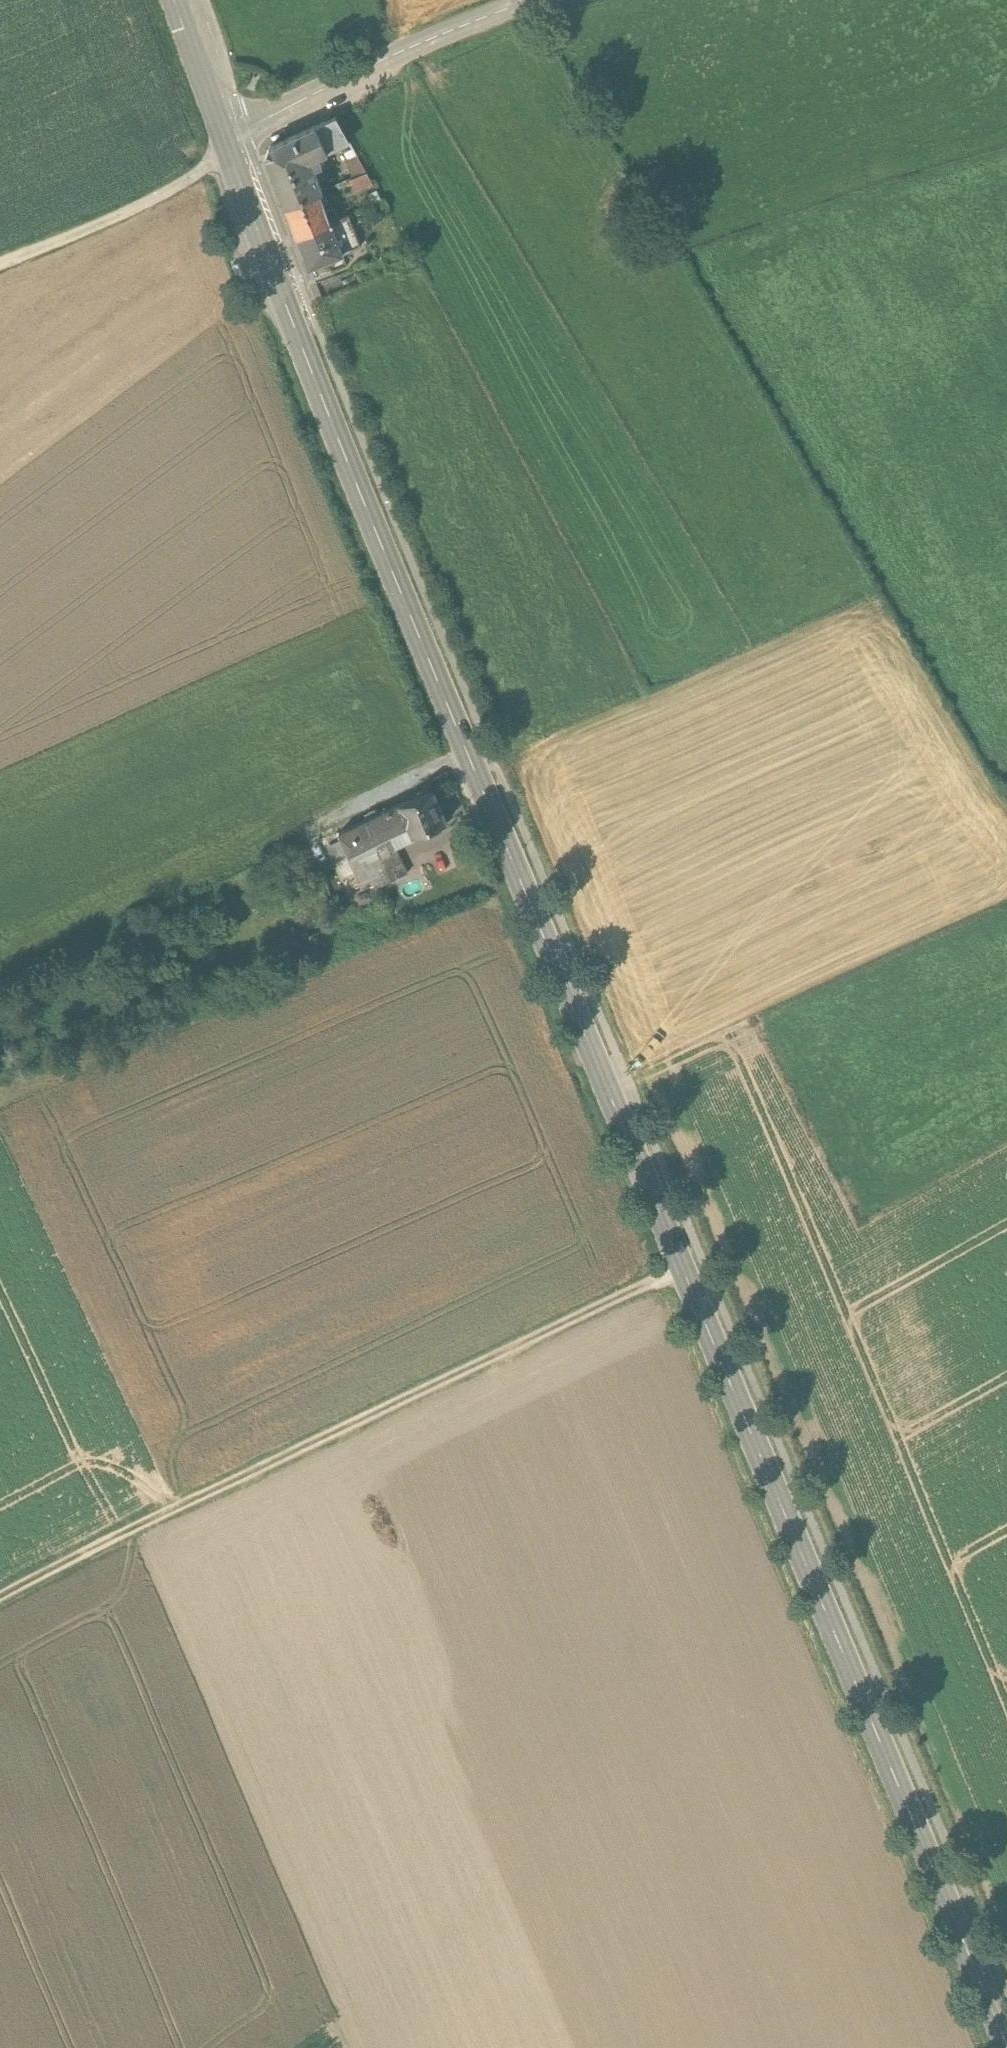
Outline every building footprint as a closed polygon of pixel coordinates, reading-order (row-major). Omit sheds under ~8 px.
[(336,117),(270,148),(269,147),(265,156),(266,156),(285,206),(319,192),(321,191),(313,169),(325,164),(321,154),(327,152),(323,145),(346,135),(336,117)] [(346,135),(323,145),(327,152),(349,141),(346,135)] [(358,158),(347,162),(354,178),(367,172),(358,158)] [(354,178),(350,179),(354,191),(372,183),(367,172),(354,178)] [(319,192),(285,206),(297,236),(330,222),(319,192)] [(330,222),(297,236),(309,267),(361,245),(348,214),(330,222)] [(433,790),(401,803),(377,814),(374,810),(366,814),(368,818),(339,832),(343,840),(349,854),(348,854),(363,887),(377,881),(378,885),(407,872),(400,859),(381,868),(369,844),(389,835),(409,825),(413,836),(425,831),(427,836),(440,831),(438,825),(447,821),(444,812),(443,812),(433,790)] [(389,835),(369,844),(381,868),(400,859),(389,835)] [(349,854),(343,840),(329,847),(335,861),(348,854),(349,854)] [(322,842),(299,852),(307,871),(330,861),(322,842)] [(318,926),(308,937),(318,946),(328,935),(318,926)]
